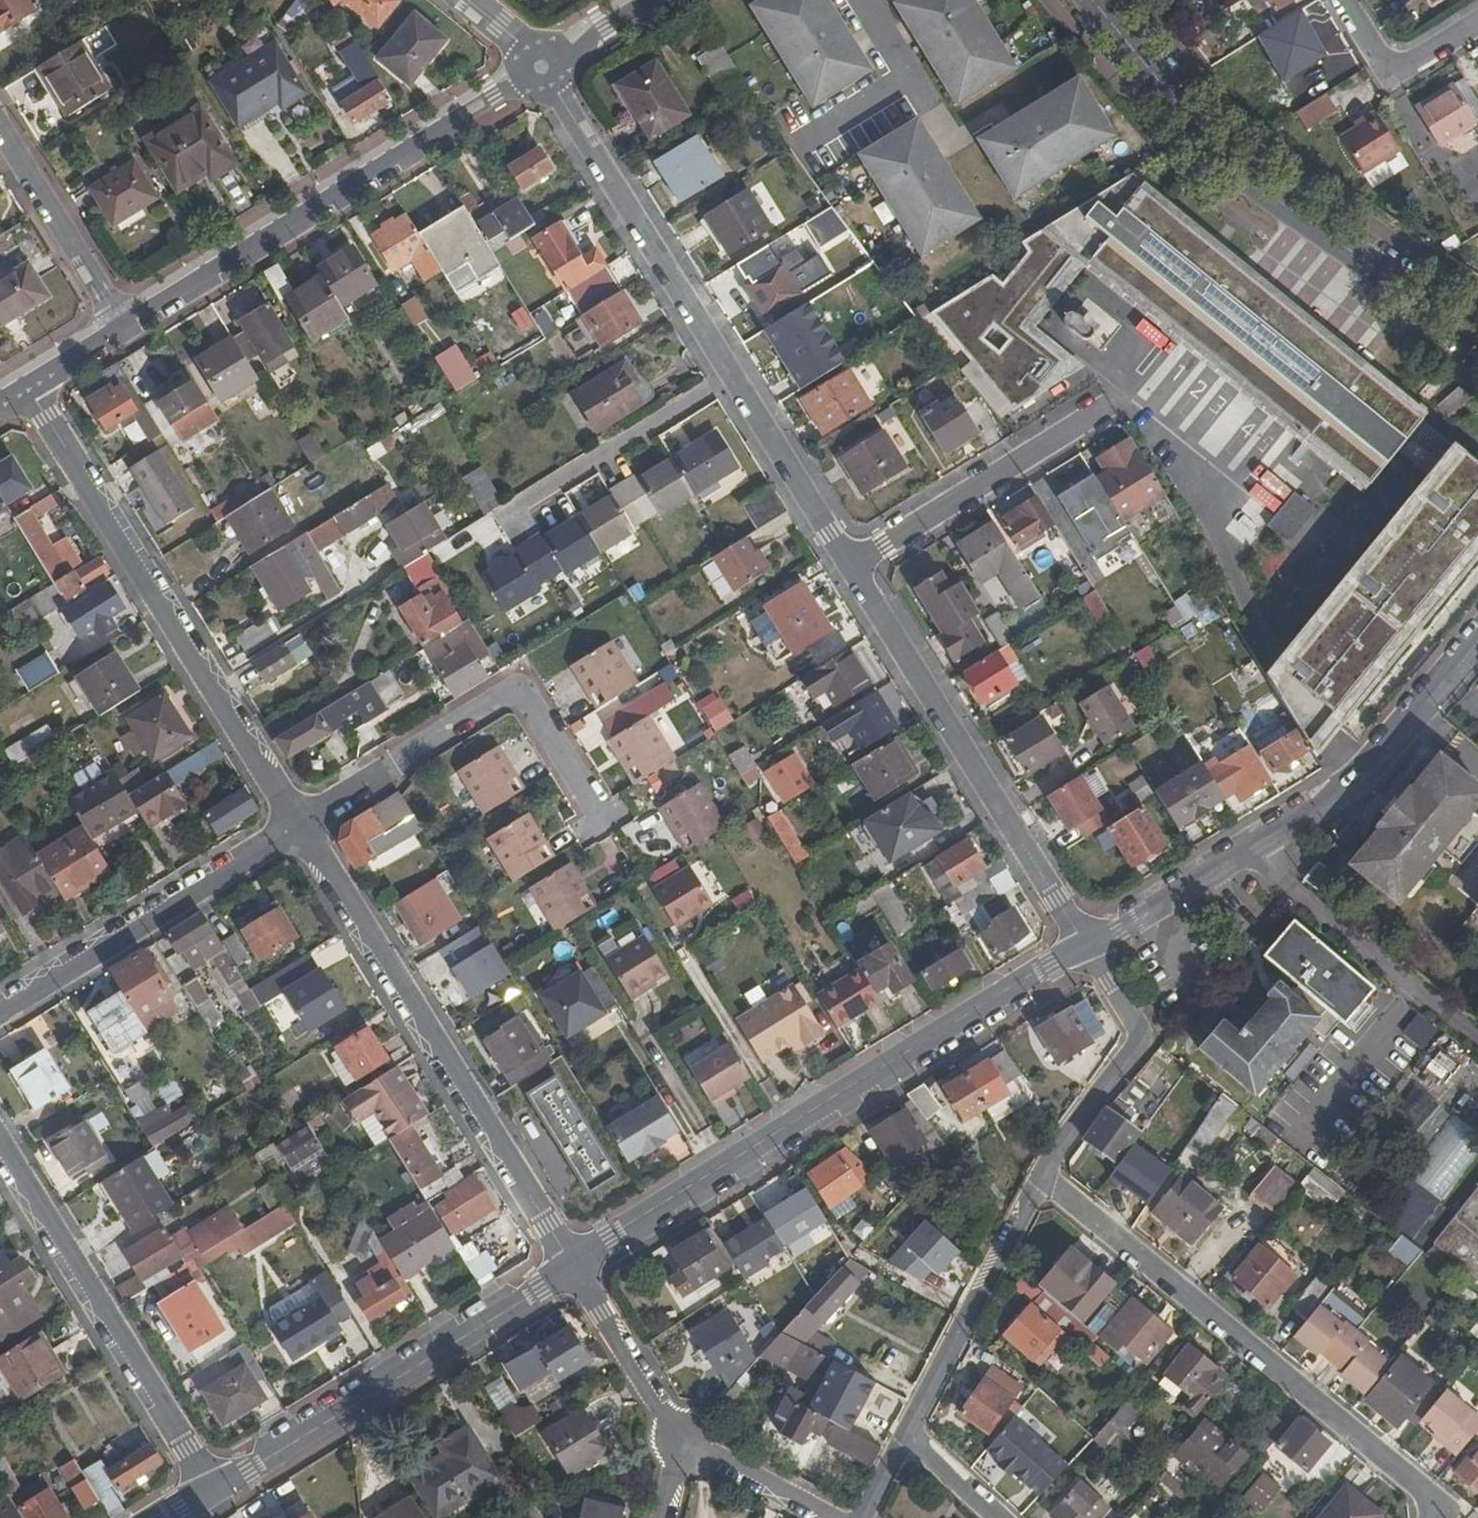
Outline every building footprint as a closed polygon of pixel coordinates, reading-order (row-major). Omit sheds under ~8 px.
[(30,0),(0,0),(0,26),(33,6),(30,0)] [(379,23),(398,0),(350,0),(379,23)] [(871,68),(831,0),(752,0),(750,1),(810,102),(871,68)] [(955,104),(1015,70),(974,0),(901,0),(896,3),(955,104)] [(209,2),(194,11),(200,20),(214,11),(209,2)] [(416,11),(378,55),(402,73),(419,52),(428,60),(447,36),(416,11)] [(68,111),(109,85),(80,36),(71,41),(38,61),(68,111)] [(276,38),(244,59),(272,105),(280,100),(284,105),(308,90),(276,38)] [(719,38),(697,52),(713,78),(718,75),(733,99),(751,87),(719,38)] [(360,79),(364,86),(349,96),(343,100),(355,119),(392,95),(368,56),(367,55),(358,40),(342,50),(360,79)] [(428,60),(419,52),(402,73),(411,80),(428,60)] [(1310,56),(1290,67),(1308,99),(1328,87),(1310,56)] [(213,78),(241,124),(272,105),(244,59),(213,78)] [(651,135),(688,112),(655,59),(618,82),(651,135)] [(1445,138),(1477,117),(1477,94),(1464,71),(1420,98),(1445,138)] [(718,75),(713,78),(728,102),(733,99),(718,75)] [(1077,78),(976,138),(1011,198),(1113,137),(1077,78)] [(364,86),(360,79),(345,89),(349,96),(364,86)] [(1308,99),(1285,113),(1296,130),(1339,103),(1328,87),(1308,99)] [(1363,116),(1341,129),(1363,166),(1400,144),(1376,104),(1362,112),(1363,116)] [(233,159),(200,105),(150,137),(178,184),(209,165),(213,172),(233,159)] [(918,254),(978,218),(918,116),(857,151),(918,254)] [(678,198),(719,173),(694,135),(654,160),(678,198)] [(553,165),(540,145),(509,163),(521,184),(553,165)] [(155,194),(132,159),(89,185),(112,220),(155,194)] [(989,273),(928,310),(1011,406),(1034,394),(1066,359),(1021,324),(1085,250),(1189,333),(1195,326),(1380,478),(1425,423),(1244,279),(1255,265),(1228,243),(1223,250),(1130,173),(1022,241),(1028,248),(1002,281),(989,273)] [(729,250),(771,225),(749,190),(707,215),(729,250)] [(491,235),(507,225),(513,235),(520,230),(534,222),(518,194),(480,217),(491,235)] [(804,221),(820,247),(850,229),(831,204),(804,221)] [(467,207),(422,233),(443,269),(455,290),(501,261),(492,247),(467,207)] [(414,256),(428,279),(443,269),(422,233),(409,212),(374,233),(396,268),(414,256)] [(535,233),(548,255),(582,310),(622,285),(597,245),(580,255),(558,219),(535,233)] [(512,249),(526,240),(520,230),(513,235),(505,239),(512,249)] [(772,241),(739,261),(776,322),(826,292),(797,244),(781,255),(772,241)] [(319,267),(324,275),(342,305),(374,284),(352,247),(319,267)] [(46,292),(28,263),(0,280),(0,321),(46,292)] [(289,297),(314,338),(349,316),(342,305),(324,275),(289,297)] [(603,344),(643,319),(622,285),(582,310),(603,344)] [(1100,351),(1121,324),(1083,294),(1055,330),(1078,349),(1085,339),(1100,351)] [(274,296),(267,301),(278,318),(285,314),(274,296)] [(417,296),(403,305),(455,390),(469,381),(417,296)] [(241,317),(247,327),(234,334),(254,367),(293,342),(278,318),(267,301),(241,317)] [(234,334),(199,356),(224,396),(238,388),(259,375),(254,367),(234,334)] [(106,426),(131,411),(149,440),(164,431),(146,401),(119,358),(102,369),(111,383),(89,398),(106,426)] [(638,373),(633,375),(623,360),(573,391),(598,432),(653,397),(638,373)] [(826,429),(873,402),(852,367),(806,395),(826,429)] [(164,431),(172,445),(185,438),(219,417),(207,398),(205,399),(194,380),(185,386),(180,379),(146,401),(164,431)] [(1473,390),(1460,381),(1424,413),(1436,423),(1473,390)] [(243,395),(238,388),(224,396),(228,404),(243,395)] [(948,410),(941,398),(922,410),(949,452),(984,430),(964,399),(948,410)] [(422,425),(443,413),(437,402),(416,415),(422,425)] [(515,545),(517,548),(481,571),(505,609),(541,587),(539,583),(566,566),(569,569),(636,527),(634,524),(738,461),(715,424),(640,471),(635,464),(607,481),(612,489),(544,531),(542,528),(515,545)] [(865,490),(907,464),(886,429),(844,455),(865,490)] [(295,439),(307,463),(323,455),(310,431),(295,439)] [(1133,434),(1102,454),(1110,468),(1097,475),(1123,515),(1168,488),(1133,434)] [(166,521),(192,505),(159,448),(133,464),(166,521)] [(1269,674),(1289,708),(1306,735),(1477,541),(1477,459),(1468,450),(1269,674)] [(480,514),(501,503),(480,464),(460,475),(480,514)] [(1094,470),(1068,487),(1088,518),(1079,523),(1099,554),(1134,531),(1123,515),(1097,475),(1094,470)] [(264,491),(257,480),(210,509),(216,520),(228,513),(264,491)] [(392,491),(385,480),(307,528),(316,545),(345,528),(346,529),(357,522),(373,512),(377,509),(373,503),(392,491)] [(772,480),(740,500),(756,525),(787,505),(772,480)] [(251,552),(291,525),(268,489),(264,491),(228,513),(251,552)] [(57,502),(52,493),(30,507),(35,515),(57,502)] [(1037,493),(1002,516),(1019,542),(1052,519),(1037,493)] [(1293,493),(1267,526),(1287,542),(1313,509),(1293,493)] [(427,510),(422,502),(405,512),(410,520),(427,510)] [(30,507),(15,517),(55,582),(67,601),(94,585),(91,581),(108,570),(99,555),(70,572),(35,515),(30,507)] [(427,510),(410,520),(426,546),(445,535),(428,509),(427,510)] [(377,518),(373,512),(357,522),(362,529),(377,518)] [(410,520),(405,512),(387,524),(391,531),(410,520)] [(999,566),(1022,603),(1042,590),(996,517),(958,541),(981,577),(999,566)] [(399,545),(389,551),(400,569),(404,566),(429,551),(426,546),(410,520),(391,531),(399,545)] [(292,538),(305,561),(298,565),(308,582),(315,578),(327,598),(342,589),(316,545),(307,528),(292,538)] [(715,551),(737,586),(770,565),(758,546),(748,530),(715,551)] [(763,543),(758,546),(770,565),(774,562),(763,543)] [(279,606),(310,587),(308,582),(298,565),(287,548),(256,567),(279,606)] [(454,624),(445,610),(460,601),(429,551),(404,566),(421,595),(402,607),(425,643),(454,624)] [(989,637),(975,614),(982,610),(962,576),(954,581),(945,567),(920,583),(947,627),(941,632),(957,658),(989,637)] [(801,578),(795,581),(803,595),(809,591),(801,578)] [(795,581),(762,602),(780,633),(786,629),(819,609),(809,591),(803,595),(795,581)] [(67,601),(55,582),(12,609),(23,627),(67,601)] [(107,607),(115,601),(105,584),(70,606),(81,623),(77,626),(83,635),(96,626),(101,634),(117,624),(107,607)] [(1085,593),(1106,628),(1117,620),(1097,586),(1085,593)] [(1182,623),(1193,610),(1179,597),(1167,610),(1182,623)] [(761,647),(776,638),(757,606),(742,615),(761,647)] [(1000,607),(985,615),(1002,642),(1004,641),(1016,634),(1000,607)] [(829,625),(819,609),(786,629),(796,645),(829,625)] [(262,618),(237,634),(247,649),(282,626),(274,615),(264,621),(262,618)] [(470,617),(456,626),(465,640),(467,642),(480,633),(470,617)] [(301,629),(283,640),(289,650),(296,646),(304,658),(315,651),(301,629)] [(786,629),(780,633),(790,649),(796,645),(786,629)] [(614,635),(609,639),(617,652),(623,649),(614,635)] [(609,639),(577,659),(584,672),(580,675),(598,705),(641,679),(623,649),(617,652),(609,639)] [(256,657),(269,679),(297,661),(289,650),(283,640),(256,657)] [(456,691),(486,673),(467,642),(465,640),(436,659),(456,691)] [(870,679),(848,645),(803,673),(826,706),(870,679)] [(984,700),(1017,679),(997,647),(964,668),(984,700)] [(79,673),(101,709),(139,686),(117,649),(79,673)] [(47,652),(18,670),(30,689),(59,671),(47,652)] [(425,681),(409,655),(276,736),(289,756),(329,730),(328,729),(363,708),(361,705),(381,692),(388,704),(425,681)] [(577,659),(572,662),(580,675),(584,672),(577,659)] [(1107,740),(1133,724),(1108,681),(1081,698),(1107,740)] [(860,742),(896,721),(875,687),(841,709),(860,742)] [(152,755),(188,732),(164,692),(127,715),(152,755)] [(718,708),(706,715),(715,729),(727,721),(718,708)] [(1292,732),(1273,743),(1263,749),(1274,767),(1312,745),(1306,735),(1289,708),(1280,714),(1292,732)] [(652,711),(647,714),(655,729),(661,726),(652,711)] [(1038,711),(1004,732),(1028,771),(1062,750),(1038,711)] [(647,714),(615,733),(623,747),(617,750),(634,780),(678,755),(661,726),(655,729),(647,714)] [(57,737),(47,720),(4,745),(9,754),(15,763),(38,748),(57,737)] [(77,725),(81,731),(89,727),(85,720),(77,725)] [(615,733),(609,737),(617,750),(623,747),(615,733)] [(901,748),(893,734),(857,757),(877,791),(911,770),(898,750),(901,748)] [(1270,737),(1260,743),(1263,749),(1273,743),(1270,737)] [(501,741),(497,744),(504,756),(509,753),(501,741)] [(497,744),(463,765),(472,781),(468,783),(484,810),(528,784),(509,753),(504,756),(497,744)] [(1215,756),(1205,762),(1225,794),(1235,788),(1241,797),(1272,778),(1252,744),(1220,762),(1215,756)] [(209,761),(200,747),(166,768),(170,773),(175,782),(209,761)] [(795,791),(812,779),(795,752),(778,763),(795,791)] [(1400,898),(1432,860),(1477,805),(1477,782),(1443,753),(1414,788),(1411,785),(1379,822),(1383,825),(1354,859),(1400,898)] [(0,760),(0,772),(15,763),(9,754),(0,760)] [(1203,758),(1155,788),(1178,824),(1225,795),(1225,794),(1205,762),(1203,758)] [(756,762),(741,771),(749,784),(763,775),(756,762)] [(136,764),(118,774),(128,791),(146,781),(136,764)] [(112,765),(67,793),(86,825),(91,834),(137,805),(132,797),(128,791),(118,774),(112,765)] [(463,765),(459,767),(468,783),(472,781),(463,765)] [(1083,771),(1049,792),(1070,827),(1079,822),(1086,833),(1111,818),(1083,771)] [(137,805),(152,828),(189,805),(175,782),(170,773),(132,797),(137,805)] [(1142,774),(1129,784),(1143,801),(1156,791),(1142,774)] [(703,779),(696,782),(706,798),(712,794),(703,779)] [(696,782),(665,802),(673,815),(668,818),(684,844),(715,825),(727,818),(712,794),(706,798),(696,782)] [(917,785),(865,818),(891,860),(944,828),(917,785)] [(258,805),(245,786),(206,811),(218,830),(258,805)] [(356,863),(397,837),(391,829),(406,819),(416,833),(424,828),(414,811),(399,787),(345,821),(340,838),(356,863)] [(665,802),(660,805),(668,818),(673,815),(665,802)] [(1144,802),(1111,824),(1134,861),(1167,839),(1144,802)] [(767,813),(766,813),(797,862),(818,849),(807,848),(803,851),(789,827),(777,807),(767,813)] [(531,808),(526,811),(533,823),(538,820),(531,808)] [(526,811),(492,832),(503,850),(498,852),(514,878),(558,852),(538,820),(533,823),(526,811)] [(754,818),(739,827),(747,842),(762,833),(754,818)] [(86,825),(40,854),(49,868),(60,887),(65,895),(111,867),(91,834),(86,825)] [(0,848),(0,870),(13,891),(49,868),(40,854),(26,831),(0,848)] [(492,832),(488,835),(498,852),(503,850),(492,832)] [(968,838),(939,855),(962,892),(1009,864),(1002,853),(985,864),(968,838)] [(1452,876),(1477,897),(1477,845),(1452,876)] [(573,858),(568,861),(576,873),(581,870),(573,858)] [(568,861),(534,882),(543,897),(539,900),(555,926),(566,919),(599,898),(581,870),(576,873),(568,861)] [(962,892),(955,897),(970,922),(974,919),(977,919),(980,921),(984,931),(983,932),(994,949),(1028,928),(1013,904),(997,913),(986,896),(1017,877),(1009,864),(962,892)] [(427,878),(438,895),(457,882),(447,866),(427,878)] [(689,866),(652,889),(676,926),(712,903),(689,866)] [(60,887),(49,868),(13,891),(25,909),(60,887)] [(872,889),(873,890),(882,905),(899,932),(912,924),(885,881),(872,889)] [(534,882),(530,885),(539,900),(543,897),(534,882)] [(435,901),(427,905),(417,890),(398,902),(423,941),(441,930),(441,929),(445,926),(442,922),(439,924),(435,918),(443,913),(435,901)] [(862,905),(868,914),(882,905),(873,890),(867,894),(871,899),(862,905)] [(941,906),(958,932),(971,924),(970,922),(955,897),(941,906)] [(297,934),(279,905),(243,928),(261,957),(297,934)] [(219,957),(229,974),(223,978),(228,984),(244,975),(236,963),(221,938),(203,909),(169,931),(179,947),(197,937),(208,954),(211,953),(215,959),(219,957)] [(1264,952),(1301,984),(1327,954),(1356,977),(1345,989),(1356,998),(1341,1016),(1347,1021),(1377,986),(1295,917),(1264,952)] [(479,925),(442,948),(472,996),(509,973),(479,925)] [(235,929),(221,938),(236,963),(251,954),(235,929)] [(647,982),(669,968),(646,932),(609,956),(632,995),(649,984),(647,982)] [(913,975),(891,940),(858,960),(860,963),(876,988),(889,979),(894,987),(913,975)] [(935,987),(971,964),(959,946),(924,969),(935,987)] [(142,947),(109,967),(123,989),(138,1013),(170,993),(161,978),(151,962),(142,947)] [(331,987),(309,951),(251,986),(261,1003),(285,988),(311,1029),(346,1006),(334,985),(331,987)] [(1241,1030),(1225,1017),(1201,1046),(1256,1090),(1314,1024),(1327,1033),(1341,1016),(1356,998),(1345,989),(1356,977),(1327,954),(1301,984),(1292,988),(1279,979),(1270,990),(1275,994),(1258,1014),(1269,1024),(1263,1030),(1250,1020),(1241,1030)] [(157,958),(151,962),(161,978),(166,974),(157,958)] [(860,963),(817,990),(839,1025),(882,998),(876,988),(860,963)] [(610,1015),(609,1013),(621,1004),(598,967),(585,975),(583,973),(543,998),(570,1040),(610,1015)] [(198,972),(182,981),(211,1027),(225,1017),(211,994),(208,988),(198,972)] [(228,984),(223,978),(208,988),(211,994),(228,984)] [(794,980),(737,1016),(764,1060),(803,1036),(806,1042),(825,1030),(794,980)] [(88,1011),(111,1049),(147,1027),(146,1026),(138,1013),(123,989),(88,1011)] [(171,993),(170,993),(138,1013),(146,1026),(178,1004),(171,993)] [(1092,1036),(1105,1028),(1086,997),(1039,1026),(1058,1060),(1093,1039),(1092,1036)] [(1417,1015),(1404,1032),(1421,1045),(1434,1028),(1417,1015)] [(519,1016),(486,1037),(514,1082),(547,1061),(536,1044),(524,1025),(519,1016)] [(531,1020),(524,1025),(536,1044),(544,1039),(531,1020)] [(359,1075),(390,1056),(371,1025),(340,1043),(359,1075)] [(729,1091),(727,1086),(750,1071),(730,1038),(692,1062),(715,1100),(729,1091)] [(45,1045),(14,1066),(37,1103),(67,1082),(45,1045)] [(1024,1071),(1008,1048),(968,1072),(986,1101),(1009,1088),(1004,1082),(1024,1071)] [(357,1116),(375,1105),(393,1133),(409,1123),(426,1112),(396,1065),(373,1079),(345,1096),(357,1116)] [(947,1085),(965,1113),(985,1101),(986,1101),(968,1072),(947,1085)] [(554,1073),(521,1093),(584,1195),(617,1175),(554,1073)] [(177,1075),(168,1081),(173,1088),(177,1095),(186,1089),(177,1075)] [(1022,1080),(1030,1093),(1036,1089),(1028,1076),(1022,1080)] [(155,1088),(148,1077),(126,1090),(133,1101),(155,1088)] [(928,1080),(909,1092),(916,1101),(928,1117),(944,1104),(928,1080)] [(168,1081),(157,1087),(162,1095),(173,1088),(168,1081)] [(1389,1119),(1411,1137),(1438,1105),(1416,1086),(1389,1119)] [(656,1090),(604,1122),(632,1167),(645,1159),(648,1162),(673,1146),(671,1143),(684,1134),(656,1090)] [(1237,1102),(1224,1092),(1174,1166),(1181,1172),(1189,1161),(1195,1165),(1237,1102)] [(1115,1097),(1096,1124),(1086,1137),(1119,1161),(1142,1132),(1121,1117),(1128,1106),(1115,1097)] [(926,1141),(937,1158),(952,1149),(928,1117),(916,1101),(875,1127),(895,1160),(926,1141)] [(168,1105),(152,1115),(156,1122),(165,1136),(197,1117),(188,1103),(173,1112),(168,1105)] [(332,1116),(326,1108),(308,1119),(313,1128),(332,1116)] [(1252,1114),(1244,1124),(1270,1144),(1277,1134),(1252,1114)] [(313,1128),(308,1119),(256,1151),(259,1156),(268,1150),(277,1145),(280,1151),(294,1173),(328,1152),(313,1128)] [(73,1171),(104,1154),(86,1121),(53,1138),(73,1171)] [(156,1122),(145,1131),(153,1145),(166,1137),(165,1136),(156,1122)] [(393,1133),(390,1135),(429,1197),(447,1185),(409,1123),(393,1133)] [(1407,1175),(1439,1199),(1473,1153),(1441,1129),(1407,1175)] [(810,1172),(830,1201),(874,1167),(849,1143),(810,1172)] [(277,1145),(268,1150),(272,1156),(280,1151),(277,1145)] [(139,1156),(101,1180),(131,1228),(169,1205),(139,1156)] [(1275,1163),(1252,1193),(1276,1213),(1300,1183),(1275,1163)] [(437,1204),(452,1229),(494,1205),(475,1172),(447,1190),(450,1196),(437,1204)] [(270,1174),(256,1184),(272,1209),(287,1200),(270,1174)] [(1156,1210),(1193,1243),(1223,1207),(1185,1175),(1156,1210)] [(765,1208),(768,1212),(785,1242),(827,1217),(807,1183),(765,1208)] [(1434,1239),(1477,1275),(1477,1185),(1434,1239)] [(401,1210),(408,1221),(429,1207),(423,1196),(401,1210)] [(287,1200),(272,1209),(258,1218),(264,1227),(293,1210),(287,1200)] [(433,1205),(411,1219),(381,1237),(405,1275),(456,1242),(433,1205)] [(127,1249),(140,1272),(118,1285),(126,1298),(157,1279),(174,1269),(169,1261),(183,1253),(188,1261),(196,1256),(202,1252),(236,1231),(241,1228),(227,1206),(186,1232),(181,1226),(168,1234),(163,1227),(127,1249)] [(360,1299),(372,1318),(398,1301),(414,1290),(405,1275),(381,1237),(364,1209),(348,1247),(361,1257),(368,1241),(385,1267),(382,1269),(379,1264),(365,1272),(368,1277),(359,1284),(366,1295),(360,1299)] [(737,1225),(722,1234),(729,1245),(743,1268),(785,1242),(768,1212),(740,1230),(737,1225)] [(929,1216),(907,1240),(938,1270),(960,1246),(929,1216)] [(860,1217),(850,1232),(863,1241),(874,1227),(860,1217)] [(264,1227),(258,1218),(241,1228),(236,1231),(241,1240),(264,1227)] [(714,1222),(675,1247),(689,1269),(697,1282),(723,1265),(716,1254),(729,1245),(722,1234),(714,1222)] [(1409,1268),(1420,1247),(1396,1234),(1385,1254),(1409,1268)] [(476,1236),(459,1246),(483,1285),(499,1275),(476,1236)] [(1272,1305),(1302,1267),(1265,1237),(1235,1275),(1272,1305)] [(1125,1291),(1075,1247),(1055,1269),(1065,1278),(1081,1260),(1122,1295),(1125,1291)] [(202,1252),(196,1256),(200,1263),(206,1260),(202,1252)] [(0,1255),(0,1292),(8,1305),(28,1294),(23,1286),(11,1265),(3,1253),(0,1255)] [(852,1254),(843,1263),(859,1279),(872,1265),(852,1254)] [(221,1325),(194,1281),(206,1272),(200,1263),(196,1256),(188,1261),(174,1269),(157,1279),(168,1297),(162,1302),(189,1344),(221,1325)] [(21,1259),(11,1265),(23,1286),(34,1280),(21,1259)] [(1042,1285),(1045,1288),(1092,1329),(1122,1295),(1081,1260),(1065,1278),(1055,1269),(1042,1285)] [(859,1279),(843,1263),(782,1328),(788,1331),(804,1340),(825,1351),(832,1341),(812,1330),(859,1279)] [(689,1269),(677,1277),(685,1290),(697,1282),(689,1269)] [(281,1322),(275,1326),(284,1340),(290,1337),(299,1351),(342,1324),(334,1310),(348,1301),(332,1274),(317,1285),(323,1296),(280,1322),(281,1322)] [(1316,1278),(1293,1306),(1309,1320),(1329,1294),(1332,1291),(1316,1278)] [(1069,1335),(1080,1343),(1093,1330),(1092,1329),(1045,1288),(1007,1334),(1034,1357),(1052,1338),(1060,1344),(1069,1335)] [(419,1298),(414,1290),(398,1301),(403,1308),(419,1298)] [(21,1326),(41,1313),(28,1294),(8,1305),(21,1326)] [(1309,1320),(1295,1338),(1318,1356),(1322,1353),(1333,1362),(1354,1337),(1365,1323),(1329,1294),(1309,1320)] [(718,1365),(722,1363),(733,1381),(735,1379),(756,1356),(727,1307),(695,1326),(718,1365)] [(1171,1330),(1146,1308),(1111,1346),(1119,1352),(1124,1347),(1137,1359),(1142,1354),(1146,1358),(1171,1330)] [(774,1316),(762,1325),(771,1340),(782,1328),(774,1316)] [(511,1339),(521,1354),(513,1359),(511,1360),(526,1383),(553,1366),(559,1376),(593,1356),(572,1323),(540,1343),(529,1325),(510,1337),(511,1339)] [(61,1370),(36,1329),(0,1351),(0,1356),(23,1393),(61,1370)] [(290,1337),(284,1340),(292,1354),(299,1351),(290,1337)] [(1344,1370),(1340,1375),(1364,1394),(1388,1365),(1354,1337),(1333,1362),(1344,1370)] [(264,1396),(255,1382),(268,1374),(247,1339),(229,1350),(237,1365),(204,1387),(223,1420),(264,1396)] [(511,1339),(504,1344),(513,1359),(521,1354),(511,1339)] [(816,1395),(814,1398),(849,1419),(867,1387),(873,1377),(825,1351),(804,1340),(790,1364),(822,1381),(815,1395),(816,1395)] [(1193,1390),(1184,1401),(1198,1414),(1232,1374),(1192,1341),(1168,1368),(1193,1390)] [(1400,1421),(1413,1407),(1423,1416),(1449,1384),(1409,1350),(1370,1396),(1400,1421)] [(993,1370),(963,1412),(990,1431),(1019,1389),(993,1370)] [(503,1379),(487,1389),(500,1409),(511,1402),(516,1399),(503,1379)] [(733,1381),(725,1390),(736,1400),(746,1389),(735,1379),(733,1381)] [(811,1426),(820,1431),(828,1415),(803,1401),(798,1398),(800,1394),(803,1389),(791,1382),(776,1412),(787,1418),(781,1429),(802,1441),(811,1426)] [(1449,1384),(1423,1416),(1449,1438),(1443,1445),(1456,1456),(1477,1430),(1477,1428),(1477,1409),(1449,1384)] [(1147,1408),(1133,1395),(1112,1420),(1118,1425),(1125,1432),(1126,1433),(1147,1408)] [(511,1402),(500,1409),(515,1433),(541,1417),(531,1402),(526,1404),(519,1404),(511,1402)] [(571,1471),(614,1446),(588,1404),(545,1430),(571,1471)] [(1277,1412),(1257,1435),(1270,1447),(1290,1423),(1277,1412)] [(1016,1416),(992,1446),(1006,1460),(1016,1470),(1042,1494),(1068,1465),(1016,1416)] [(1222,1483),(1248,1452),(1207,1418),(1176,1455),(1185,1463),(1191,1457),(1222,1483)] [(1303,1418),(1280,1443),(1307,1466),(1329,1440),(1303,1418)] [(440,1517),(507,1474),(471,1419),(438,1438),(443,1447),(409,1469),(440,1517)] [(1112,1420),(1111,1420),(1096,1436),(1102,1441),(1106,1438),(1118,1425),(1112,1420)] [(1073,1447),(1069,1451),(1075,1458),(1096,1436),(1085,1426),(1069,1443),(1073,1447)] [(852,1429),(843,1446),(861,1455),(870,1438),(852,1429)] [(883,1446),(870,1438),(861,1455),(874,1463),(883,1446)] [(119,1450),(85,1469),(111,1512),(123,1505),(119,1498),(124,1495),(119,1486),(135,1477),(138,1482),(146,1477),(144,1473),(162,1461),(152,1444),(137,1453),(133,1447),(121,1454),(119,1450)] [(1458,1469),(1477,1485),(1477,1449),(1472,1456),(1470,1454),(1458,1469)] [(0,1458),(0,1478),(16,1504),(25,1517),(64,1517),(68,1516),(42,1474),(21,1487),(3,1456),(0,1458)] [(1006,1460),(1003,1463),(1013,1472),(1016,1470),(1006,1460)] [(63,1471),(85,1506),(99,1498),(77,1462),(63,1471)] [(1162,1475),(1189,1500),(1196,1493),(1168,1468),(1162,1475)] [(1260,1508),(1281,1484),(1266,1472),(1246,1495),(1260,1508)] [(1381,1506),(1349,1478),(1316,1517),(1371,1517),(1381,1506)] [(1054,1513),(1060,1517),(1098,1517),(1109,1505),(1083,1480),(1054,1513)] [(376,1517),(429,1517),(410,1487),(389,1502),(392,1506),(376,1517)] [(581,1517),(623,1517),(627,1502),(592,1494),(586,1496),(581,1517)] [(16,1504),(0,1514),(0,1517),(25,1517),(16,1504)] [(283,1506),(264,1517),(291,1517),(283,1506)] [(1230,1511),(1226,1507),(1220,1513),(1225,1517),(1230,1511)] [(294,1517),(315,1517),(310,1509),(294,1517)]
